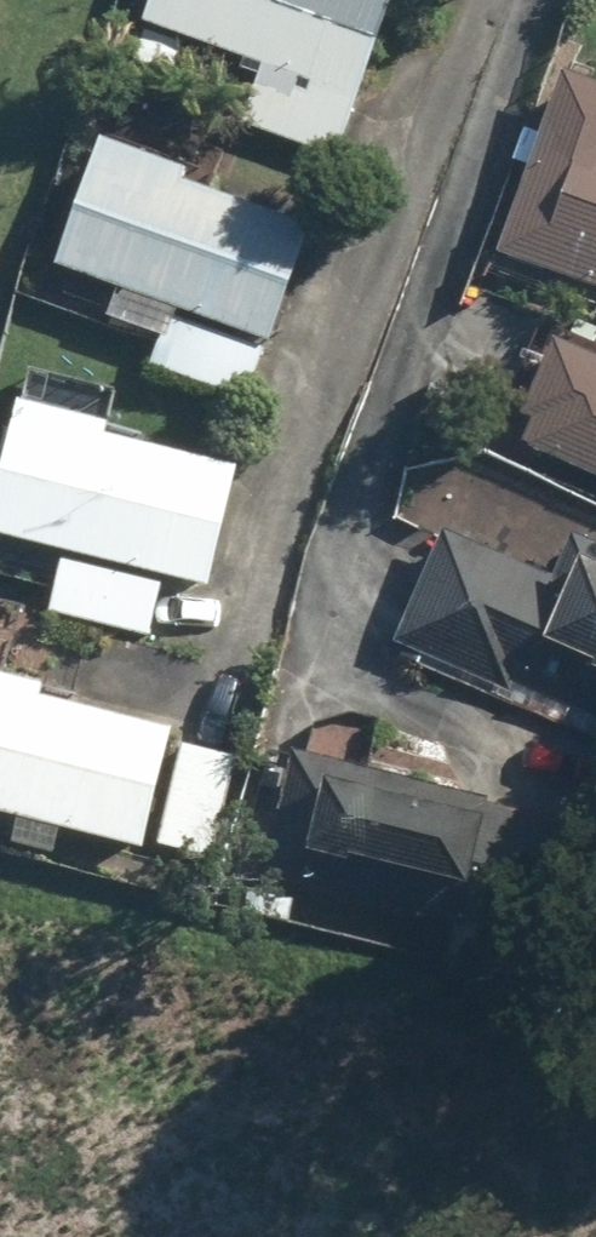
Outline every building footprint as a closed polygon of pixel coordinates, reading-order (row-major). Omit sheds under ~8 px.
[(137,53),(181,67),(189,42),(266,67),(247,125),(344,156),(394,0),(155,0),(137,53)] [(565,72),(497,254),(595,291),(595,83),(565,72)] [(315,222),(102,144),(59,263),(115,284),(103,316),(161,337),(151,364),(250,400),(315,222)] [(562,338),(518,438),(595,472),(595,353),(562,338)] [(29,369),(0,495),(0,542),(85,561),(73,614),(151,632),(163,579),(208,589),(237,459),(110,430),(120,390),(29,369)] [(444,527),(396,642),(503,686),(507,677),(595,714),(595,545),(572,536),(556,574),(444,527)] [(60,825),(147,846),(175,730),(46,699),(50,682),(0,670),(0,810),(18,815),(12,842),(54,851),(60,825)] [(238,756),(183,743),(160,842),(215,855),(238,756)] [(586,832),(291,760),(264,871),(560,942),(586,832)]
